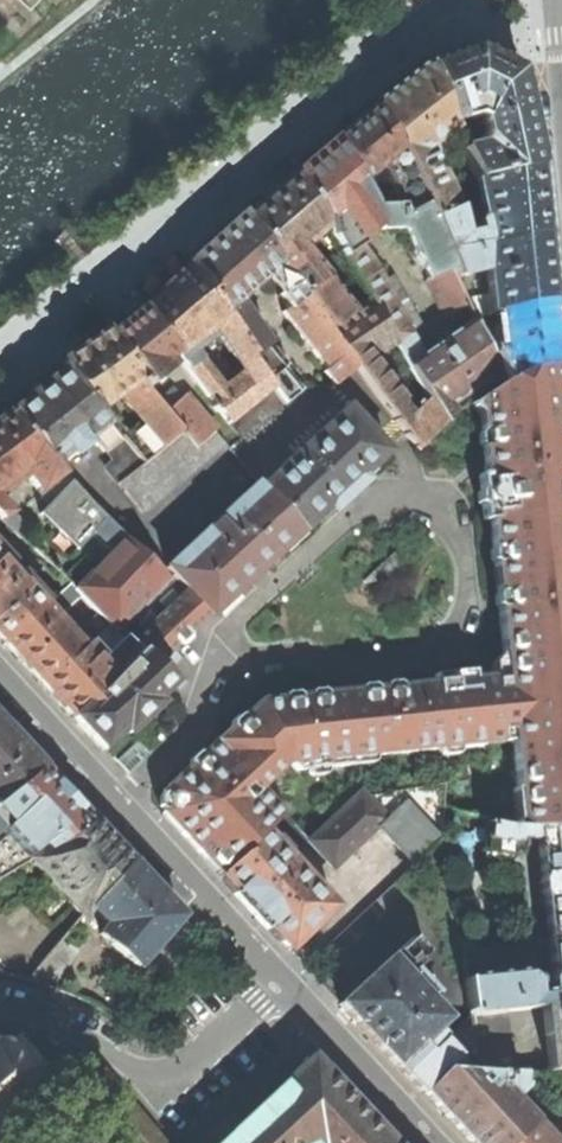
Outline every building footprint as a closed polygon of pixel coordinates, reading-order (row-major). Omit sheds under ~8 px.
[(455,56),(430,66),(454,124),(476,117),(484,122),(487,139),(483,146),(463,151),(475,180),(541,165),(540,153),(522,71),(477,48),(455,56)] [(420,70),(377,105),(425,207),(431,220),(432,220),(455,209),(432,157),(433,147),(455,129),(454,124),(430,66),(423,69),(420,70)] [(357,121),(337,137),(361,184),(383,167),(391,190),(368,196),(374,209),(401,209),(404,215),(425,207),(377,105),(357,121)] [(409,366),(423,356),(419,348),(428,342),(428,339),(395,277),(385,282),(379,272),(380,271),(359,239),(377,227),(377,230),(407,229),(430,281),(428,281),(445,318),(469,308),(468,306),(457,279),(448,257),(432,220),(431,220),(425,207),(404,215),(401,209),(374,209),(368,196),(361,184),(337,137),(318,153),(297,171),(326,219),(328,227),(331,237),(342,255),(374,305),(396,343),(409,366)] [(548,224),(541,165),(475,180),(483,221),(478,224),(480,234),(463,238),(455,209),(432,220),(448,257),(549,235),(548,224)] [(271,193),(246,214),(305,295),(327,279),(303,249),(328,227),(326,219),(297,171),(271,193)] [(219,238),(191,262),(255,356),(269,345),(239,302),(269,276),(282,293),(279,296),(288,309),(283,313),(327,370),(325,372),(335,385),(357,369),(318,315),(316,315),(304,298),(306,296),(305,295),(246,214),(219,238)] [(554,290),(549,235),(448,257),(457,279),(486,272),(489,302),(468,306),(469,308),(473,317),(500,312),(555,302),(554,290)] [(167,286),(142,310),(177,355),(176,356),(229,423),(273,388),(250,360),(255,356),(191,262),(167,286)] [(354,313),(327,279),(305,295),(306,296),(304,298),(316,315),(318,315),(357,369),(397,422),(418,446),(441,423),(443,422),(427,397),(407,416),(407,413),(400,404),(403,402),(376,366),(374,364),(369,361),(396,343),(374,305),(367,309),(365,306),(354,313)] [(559,335),(555,302),(500,312),(503,354),(492,355),(504,381),(532,369),(561,366),(559,335)] [(122,327),(109,336),(150,388),(171,370),(167,363),(176,356),(177,355),(142,310),(133,318),(122,327)] [(475,321),(423,356),(409,366),(427,397),(443,422),(469,405),(504,381),(492,355),(475,321)] [(90,351),(67,368),(100,411),(114,400),(112,397),(119,392),(142,421),(121,437),(145,465),(185,432),(167,411),(149,389),(150,388),(109,336),(90,351)] [(269,345),(255,356),(250,360),(273,388),(285,403),(305,389),(269,345)] [(221,875),(267,833),(286,814),(263,788),(290,763),(297,771),(308,770),(308,773),(309,775),(311,776),(322,775),(325,774),(327,772),(327,768),(349,765),(348,758),(485,744),(484,736),(510,733),(519,827),(561,830),(561,368),(561,366),(532,369),(504,381),(469,405),(479,416),(480,432),(477,436),(478,446),(482,449),(484,476),(478,476),(479,491),(476,495),(477,504),(481,508),(482,522),(489,521),(492,549),(489,553),(490,562),(494,565),(497,593),(493,598),(494,607),(498,610),(505,675),(508,700),(497,700),(495,676),(450,680),(400,686),(396,683),(387,683),(383,688),(375,689),(372,685),(362,686),(358,690),(326,693),(323,690),(311,691),(307,696),(298,696),(297,695),(296,693),(285,694),(284,697),(282,697),(282,698),(275,699),(276,707),(270,708),(261,712),(254,718),(248,712),(242,717),(240,716),(238,716),(230,723),(230,725),(231,727),(203,753),(201,752),(199,752),(194,756),(189,760),(189,763),(190,766),(163,791),(163,794),(159,797),(159,808),(221,875)] [(42,387),(12,411),(50,459),(51,459),(56,464),(70,453),(72,456),(75,456),(86,447),(87,444),(85,442),(95,435),(114,461),(105,467),(143,513),(225,444),(216,432),(198,447),(185,432),(145,465),(121,437),(100,411),(67,368),(42,387)] [(186,396),(167,411),(185,432),(198,447),(216,432),(218,431),(186,396)] [(24,478),(50,459),(12,411),(10,408),(0,416),(0,495),(24,478)] [(347,409),(263,487),(303,531),(329,507),(332,511),(348,497),(366,481),(362,477),(388,452),(347,409)] [(93,533),(112,551),(126,537),(73,484),(56,464),(51,459),(50,459),(24,478),(45,510),(39,515),(79,551),(93,533)] [(173,574),(173,575),(212,615),(269,562),(303,531),(263,487),(259,483),(168,568),(173,574)] [(112,551),(77,590),(82,595),(111,627),(115,624),(120,630),(168,579),(126,537),(112,551)] [(363,582),(364,584),(386,582),(404,564),(394,554),(363,582)] [(6,643),(46,606),(0,556),(0,636),(6,643)] [(173,575),(168,579),(120,630),(127,637),(141,651),(143,650),(159,666),(184,642),(212,615),(173,575)] [(22,661),(43,684),(83,648),(56,618),(82,595),(77,590),(71,584),(46,606),(6,643),(22,661)] [(59,702),(72,717),(141,651),(127,637),(104,660),(89,643),(83,648),(43,684),(59,702)] [(88,733),(104,750),(123,731),(127,735),(159,705),(156,701),(160,697),(158,695),(165,689),(173,681),(159,666),(143,650),(141,651),(72,717),(88,733)] [(505,675),(495,676),(497,700),(508,700),(505,675)] [(260,700),(248,712),(254,718),(261,712),(270,708),(276,707),(275,699),(260,700)] [(44,768),(14,736),(0,720),(0,803),(44,768)] [(8,836),(0,843),(0,880),(31,861),(95,823),(69,794),(44,768),(0,803),(0,832),(8,836)] [(404,800),(441,839),(443,782),(369,797),(387,816),(404,800)] [(333,867),(378,825),(387,816),(369,797),(362,790),(309,841),(333,867)] [(404,800),(387,816),(378,825),(415,864),(441,839),(404,800)] [(82,916),(90,906),(131,862),(111,840),(95,823),(31,861),(82,916)] [(549,942),(561,941),(561,830),(519,827),(510,827),(508,827),(487,823),(483,848),(486,851),(519,855),(522,853),(524,838),(538,838),(542,878),(540,881),(541,892),(544,895),(549,942)] [(257,914),(290,949),(335,906),(267,833),(221,875),(257,914)] [(101,934),(138,966),(182,917),(161,894),(131,862),(90,906),(110,924),(101,934)] [(470,1014),(538,1007),(561,1004),(561,941),(549,942),(553,978),(550,980),(551,992),(537,994),(535,981),(526,973),(466,979),(470,1014)] [(375,1041),(423,1093),(444,1069),(473,1041),(470,1017),(444,1041),(434,1030),(446,1019),(428,999),(435,993),(414,971),(408,977),(390,957),(340,1003),(375,1041)] [(545,1071),(561,1070),(561,1004),(538,1007),(545,1071)] [(545,1071),(538,1007),(470,1014),(470,1017),(473,1041),(444,1069),(523,1073),(545,1071)] [(4,1119),(11,1127),(15,1124),(8,1117),(29,1099),(39,1104),(41,1099),(30,1094),(33,1071),(44,1068),(42,1063),(32,1066),(17,1048),(22,1038),(17,1035),(12,1045),(0,1044),(0,1123),(4,1119)] [(357,1107),(347,1096),(311,1057),(306,1061),(305,1060),(281,1083),(282,1084),(218,1142),(390,1142),(357,1107)] [(90,1103),(112,1085),(101,1071),(42,1063),(44,1068),(33,1071),(30,1094),(41,1099),(39,1104),(51,1103),(86,1098),(90,1103)] [(469,1142),(509,1142),(532,1121),(531,1118),(511,1097),(523,1087),(523,1073),(444,1069),(423,1093),(458,1131),(469,1142)] [(39,1104),(29,1099),(8,1117),(15,1124),(11,1127),(4,1119),(0,1123),(0,1140),(41,1105),(39,1104)] [(550,1135),(547,1136),(532,1121),(509,1142),(557,1142),(550,1135)]
